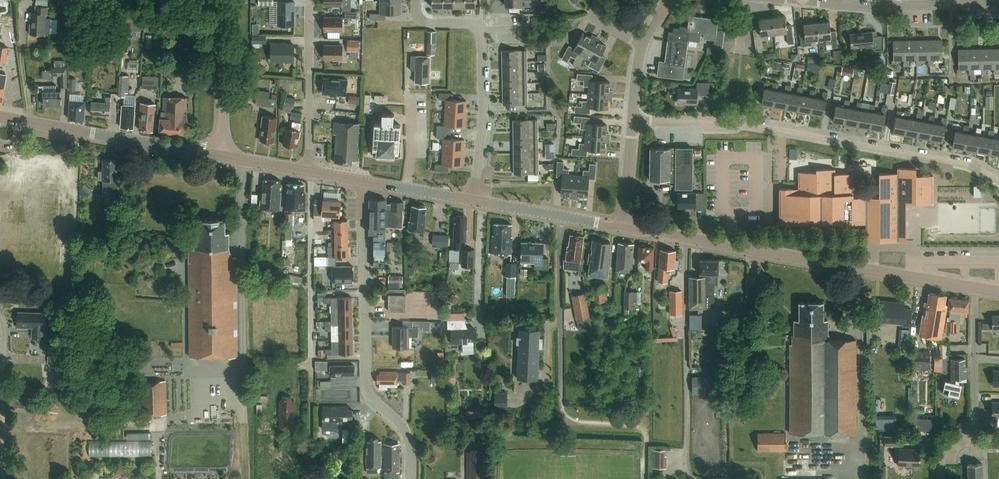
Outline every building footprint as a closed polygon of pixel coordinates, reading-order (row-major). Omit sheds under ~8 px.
[(278,1),(278,25),(294,25),(294,1),(278,1)] [(400,14),(401,1),(380,1),(380,14),(370,13),(370,20),(386,20),(386,14),(400,14)] [(49,15),(50,7),(35,6),(35,13),(31,12),(30,34),(45,35),(45,32),(50,33),(51,18),(46,17),(46,15),(49,15)] [(324,17),(324,31),(342,31),(342,24),(349,24),(349,18),(357,18),(357,12),(345,11),(345,18),(342,18),(324,17)] [(144,14),(143,26),(163,28),(164,16),(144,14)] [(687,44),(688,44),(688,40),(700,41),(701,33),(705,33),(704,38),(715,39),(716,40),(717,30),(718,20),(690,16),(689,26),(687,44)] [(773,17),(775,34),(787,32),(788,44),(794,43),(792,25),(787,25),(786,16),(773,17)] [(141,30),(142,18),(126,17),(125,28),(141,30)] [(762,35),(775,34),(773,17),(760,19),(761,29),(754,30),(756,50),(764,49),(762,35)] [(818,23),(819,39),(826,39),(827,45),(832,44),(833,48),(838,47),(836,31),(832,31),(831,21),(818,23)] [(813,40),(819,39),(818,23),(804,24),(805,34),(800,34),(802,46),(813,45),(813,40)] [(687,44),(689,26),(681,25),(680,27),(675,27),(674,31),(670,31),(668,41),(666,61),(660,61),(658,75),(683,79),(688,44),(687,44)] [(716,40),(715,39),(714,47),(708,46),(707,53),(721,54),(723,30),(717,30),(716,40)] [(877,50),(884,50),(884,36),(878,36),(877,31),(851,34),(852,48),(866,47),(866,51),(877,50)] [(435,55),(436,32),(428,32),(427,55),(435,55)] [(569,45),(562,59),(568,62),(571,56),(576,58),(579,54),(585,57),(596,37),(594,39),(591,37),(593,35),(592,34),(591,37),(583,33),(575,48),(569,45)] [(596,37),(585,57),(591,61),(589,66),(599,71),(607,58),(601,55),(606,46),(599,42),(600,39),(598,41),(595,39),(596,37)] [(359,40),(348,40),(348,51),(359,51),(359,40)] [(894,60),(892,60),(892,66),(898,66),(897,60),(905,60),(906,59),(906,40),(893,40),(894,60)] [(906,59),(905,60),(905,66),(910,66),(909,59),(917,59),(919,59),(918,40),(906,40),(906,59)] [(919,59),(917,59),(917,65),(922,65),(922,59),(929,59),(931,59),(931,40),(918,40),(919,59)] [(931,59),(929,59),(929,65),(934,65),(934,59),(943,59),(943,40),(931,40),(931,59)] [(271,60),(294,61),(294,45),(282,45),(282,43),(271,43),(271,60)] [(324,45),(324,59),(334,59),(334,60),(342,60),(342,45),(324,45)] [(9,47),(0,46),(0,61),(6,62),(9,47)] [(548,59),(548,46),(539,46),(539,59),(548,59)] [(959,69),(958,69),(958,74),(963,74),(963,69),(970,69),(971,69),(971,49),(959,50),(959,69)] [(971,69),(970,69),(970,74),(975,74),(975,69),(982,68),(984,68),(983,49),(971,49),(971,69)] [(984,68),(982,68),(982,74),(987,74),(987,68),(994,68),(996,68),(996,49),(983,49),(984,68)] [(527,50),(503,50),(503,61),(527,61),(527,50)] [(875,57),(878,64),(885,62),(883,54),(875,57)] [(428,83),(429,57),(413,56),(412,70),(416,70),(415,82),(428,83)] [(527,61),(503,61),(503,72),(527,72),(527,61)] [(186,62),(185,76),(193,76),(194,63),(186,62)] [(774,62),(772,69),(780,70),(781,63),(774,62)] [(262,65),(257,69),(262,74),(267,70),(262,65)] [(68,87),(67,67),(53,67),(53,76),(60,76),(60,87),(68,87)] [(843,67),(841,75),(853,77),(854,69),(843,67)] [(876,79),(877,69),(868,68),(867,78),(876,79)] [(527,72),(503,72),(503,83),(527,83),(527,72)] [(578,74),(578,80),(584,81),(584,86),(590,87),(589,94),(612,96),(612,95),(609,95),(610,91),(613,91),(610,91),(610,82),(593,81),(593,75),(578,74)] [(120,75),(119,96),(125,97),(126,81),(130,81),(130,76),(120,75)] [(158,78),(152,78),(144,77),(143,89),(149,88),(157,89),(158,78)] [(324,78),(323,93),(347,95),(348,80),(324,78)] [(896,83),(890,81),(888,94),(894,95),(896,83)] [(698,82),(697,89),(698,89),(702,89),(702,95),(710,95),(710,83),(698,82)] [(765,88),(762,104),(775,106),(778,90),(779,83),(774,82),(773,90),(765,88)] [(527,83),(503,83),(503,94),(527,94),(527,83)] [(778,90),(775,106),(787,108),(790,93),(792,85),(786,84),(785,92),(778,90)] [(43,106),(61,106),(61,92),(55,92),(55,86),(37,87),(37,93),(43,93),(43,98),(43,106)] [(790,93),(787,108),(800,111),(803,95),(804,88),(799,87),(798,94),(790,93)] [(677,97),(677,103),(698,104),(698,89),(697,89),(679,89),(679,97),(677,97)] [(803,95),(800,111),(812,113),(815,97),(817,90),(811,89),(810,96),(803,95)] [(258,90),(256,104),(268,106),(270,92),(258,90)] [(815,97),(812,113),(825,115),(829,92),(824,91),(822,98),(815,97)] [(439,93),(439,100),(446,100),(445,113),(466,114),(467,101),(453,100),(453,94),(439,93)] [(527,94),(503,94),(503,105),(527,105),(527,94)] [(576,106),(575,112),(591,113),(591,107),(609,109),(609,100),(612,100),(609,100),(609,96),(612,96),(589,94),(589,101),(583,101),(583,107),(576,106)] [(350,95),(349,103),(359,104),(360,96),(350,95)] [(111,114),(112,97),(107,97),(106,103),(92,102),(91,113),(111,114)] [(187,121),(188,113),(187,113),(187,97),(165,97),(164,111),(162,111),(160,132),(185,133),(185,121),(187,121)] [(294,107),(295,98),(285,97),(284,105),(294,107)] [(837,105),(834,121),(846,123),(849,107),(850,100),(846,99),(844,107),(837,105)] [(85,119),(86,101),(70,100),(69,118),(85,119)] [(930,101),(928,108),(936,109),(937,102),(930,101)] [(153,131),(156,103),(141,102),(140,118),(141,118),(140,129),(153,131)] [(849,107),(846,123),(859,126),(862,110),(863,102),(858,102),(857,109),(849,107)] [(862,110),(859,126),(871,128),(874,112),(875,105),(871,104),(869,111),(862,110)] [(134,129),(135,105),(123,105),(121,127),(134,129)] [(874,112),(871,128),(884,130),(888,107),(883,106),(882,113),(874,112)] [(325,109),(325,121),(335,121),(335,109),(325,109)] [(896,116),(893,132),(906,134),(909,118),(910,111),(905,110),(904,117),(896,116)] [(302,121),(303,114),(293,112),(292,119),(302,121)] [(909,118),(906,134),(918,136),(921,120),(923,113),(918,112),(916,120),(909,118)] [(438,126),(437,132),(451,133),(452,127),(465,128),(466,114),(445,113),(445,126),(438,126)] [(372,140),(371,149),(378,150),(377,156),(394,157),(395,151),(401,151),(402,142),(400,142),(401,125),(394,125),(395,114),(383,114),(382,124),(375,124),(374,140),(372,140)] [(921,120),(918,136),(931,139),(934,123),(935,116),(930,115),(929,122),(921,120)] [(276,132),(277,118),(262,116),(261,129),(262,131),(261,141),(274,142),(275,132),(276,132)] [(575,116),(575,123),(582,123),(581,129),(587,129),(586,137),(609,138),(606,138),(607,134),(610,134),(610,133),(607,133),(607,125),(590,124),(590,117),(575,116)] [(934,123),(931,139),(943,141),(948,118),(943,117),(941,124),(934,123)] [(538,119),(514,120),(514,131),(538,130),(538,119)] [(300,138),(301,131),(300,131),(301,123),(293,121),(292,129),(286,128),(284,144),(297,147),(299,138),(300,138)] [(334,122),(334,134),(337,134),(335,163),(352,164),(352,160),(357,160),(358,153),(359,153),(359,149),(358,148),(359,123),(334,122)] [(978,151),(981,136),(983,124),(978,123),(976,135),(968,133),(966,149),(978,151)] [(955,131),(952,146),(966,149),(968,133),(970,126),(965,125),(963,132),(955,131)] [(538,130),(514,131),(514,142),(538,141),(538,130)] [(981,136),(978,151),(990,153),(993,138),(995,131),(989,130),(988,137),(981,136)] [(437,132),(437,139),(444,139),(443,152),(464,153),(464,140),(451,139),(451,133),(437,132)] [(573,149),(572,155),(588,156),(588,150),(606,151),(606,143),(609,143),(609,142),(606,142),(606,138),(609,139),(609,138),(586,137),(586,144),(580,143),(580,149),(573,149)] [(990,153),(998,155),(998,139),(993,138),(990,153)] [(538,141),(514,142),(514,152),(538,152),(538,141)] [(554,152),(554,143),(545,144),(545,152),(554,152)] [(693,189),(693,148),(651,147),(650,180),(676,180),(676,188),(693,189)] [(435,165),(435,171),(449,172),(449,166),(463,166),(464,153),(443,152),(443,165),(435,165)] [(538,152),(514,152),(514,163),(538,163),(538,152)] [(99,171),(99,179),(103,179),(103,186),(112,186),(112,201),(117,201),(117,205),(124,206),(124,183),(118,183),(119,160),(103,159),(103,171),(99,171)] [(558,161),(557,177),(563,177),(562,195),(570,195),(570,198),(571,195),(574,195),(574,198),(576,175),(569,175),(569,169),(564,169),(564,162),(558,161)] [(538,163),(514,163),(514,174),(538,174),(538,163)] [(576,175),(574,198),(575,198),(575,196),(579,196),(579,199),(579,196),(588,196),(589,179),(595,179),(596,164),(590,164),(589,171),(584,170),(583,176),(576,175)] [(779,188),(779,223),(869,223),(869,230),(879,230),(879,241),(906,241),(906,203),(924,203),(924,195),(933,195),(933,175),(916,175),(916,168),(897,168),(897,173),(879,173),(879,197),(873,197),(873,199),(859,199),(859,197),(853,197),(853,173),(835,173),(835,169),(816,169),(816,172),(798,172),(798,188),(779,188)] [(281,210),(282,193),(280,193),(281,180),(265,179),(264,188),(263,188),(261,208),(281,210)] [(87,197),(93,191),(85,184),(79,190),(87,197)] [(305,210),(306,193),(304,193),(305,184),(288,184),(288,195),(287,195),(286,209),(305,210)] [(703,210),(704,193),(696,193),(696,192),(678,192),(678,207),(696,207),(696,210),(703,210)] [(314,215),(314,220),(331,220),(331,216),(341,216),(342,201),(341,201),(323,200),(315,200),(314,210),(314,215)] [(370,227),(369,234),(374,234),(374,267),(386,267),(386,250),(386,242),(386,227),(402,228),(404,202),(392,202),(392,204),(387,204),(387,200),(371,200),(370,227)] [(424,232),(426,207),(425,206),(421,205),(419,207),(412,206),(411,221),(410,221),(409,231),(424,232)] [(285,214),(285,218),(285,226),(293,227),(293,214),(285,214)] [(466,241),(467,217),(456,217),(454,249),(460,250),(461,240),(466,241)] [(196,249),(190,249),(190,357),(238,356),(237,257),(233,257),(233,256),(230,249),(229,249),(229,233),(226,233),(226,219),(199,219),(199,233),(196,233),(196,249)] [(348,233),(348,220),(341,220),(335,220),(336,230),(329,230),(329,234),(336,234),(336,233),(348,233)] [(511,254),(513,237),(511,237),(512,225),(496,224),(495,236),(493,236),(492,253),(511,254)] [(336,242),(329,243),(330,247),(336,247),(336,246),(349,246),(348,233),(336,233),(336,234),(336,242)] [(449,247),(450,236),(434,235),(434,247),(449,247)] [(563,259),(564,268),(582,271),(580,261),(584,237),(571,235),(569,246),(568,246),(566,260),(563,259)] [(608,262),(611,242),(594,240),(592,253),(590,253),(589,263),(591,264),(589,275),(608,278),(610,263),(608,262)] [(632,272),(634,243),(619,242),(617,270),(632,272)] [(549,269),(549,259),(544,259),(544,243),(522,243),(522,262),(535,263),(535,269),(549,269)] [(330,254),(330,257),(336,257),(336,259),(349,259),(349,246),(336,246),(336,247),(336,254),(330,254)] [(653,270),(655,247),(639,246),(638,261),(647,262),(646,269),(653,270)] [(474,267),(475,250),(463,250),(462,266),(474,267)] [(660,267),(659,282),(668,282),(669,268),(678,268),(679,260),(676,260),(677,251),(661,250),(660,267)] [(690,308),(710,308),(715,308),(715,295),(715,284),(718,284),(718,274),(720,274),(720,260),(700,260),(700,277),(690,277),(690,308)] [(507,277),(506,296),(515,296),(515,277),(517,277),(517,264),(506,264),(506,277),(507,277)] [(334,266),(334,283),(354,283),(354,267),(354,266),(334,266)] [(404,288),(405,269),(400,268),(400,273),(395,273),(395,276),(390,276),(390,289),(401,289),(401,288),(404,288)] [(285,273),(283,280),(301,283),(302,277),(285,273)] [(594,302),(608,301),(607,297),(605,292),(604,285),(592,287),(594,302)] [(389,294),(389,305),(390,305),(389,311),(406,311),(406,290),(390,290),(390,294),(389,294)] [(634,292),(634,291),(625,291),(624,316),(634,316),(634,305),(634,292)] [(671,314),(683,314),(683,291),(671,292),(671,314)] [(581,304),(574,306),(577,320),(590,317),(585,293),(579,294),(581,304)] [(926,302),(920,335),(941,339),(947,306),(945,305),(946,296),(930,293),(928,302),(926,302)] [(452,294),(449,301),(455,304),(458,297),(452,294)] [(352,297),(324,297),(324,303),(331,303),(331,312),(352,311),(352,297)] [(950,298),(950,311),(950,317),(948,317),(947,322),(946,322),(945,332),(957,332),(957,321),(960,321),(960,316),(968,316),(968,312),(969,312),(970,299),(950,298)] [(879,300),(877,320),(902,322),(902,325),(911,326),(912,309),(904,308),(905,303),(879,300)] [(793,344),(790,344),(790,433),(857,433),(856,340),(831,340),(828,334),(828,320),(824,320),(824,302),(800,302),(800,320),(795,320),(795,334),(793,334),(793,344)] [(47,327),(47,312),(19,311),(18,326),(33,327),(33,337),(45,338),(46,328),(47,327)] [(331,321),(325,321),(325,326),(353,325),(352,311),(331,312),(331,321)] [(465,319),(447,319),(448,327),(451,327),(452,344),(463,343),(463,352),(474,352),(474,343),(474,341),(477,341),(476,330),(474,330),(473,326),(465,327),(465,319)] [(414,328),(419,328),(423,328),(423,331),(430,331),(431,322),(414,321),(414,327),(414,328)] [(353,325),(325,326),(325,331),(332,331),(332,340),(353,339),(353,325)] [(673,336),(657,337),(657,340),(677,340),(677,325),(673,325),(673,336)] [(414,328),(414,327),(394,327),(394,348),(409,348),(409,337),(419,337),(419,328),(414,328)] [(541,330),(520,329),(520,337),(518,337),(517,344),(520,344),(518,379),(539,380),(540,348),(542,348),(543,338),(540,338),(541,330)] [(332,349),(325,349),(326,354),(353,353),(353,339),(332,340),(332,349)] [(61,362),(62,346),(49,346),(49,361),(61,362)] [(929,370),(930,351),(913,350),(912,369),(929,370)] [(947,371),(947,357),(934,357),(934,371),(947,371)] [(966,370),(965,359),(952,359),(952,382),(945,380),(942,393),(959,397),(962,384),(960,383),(960,381),(967,381),(967,370),(966,370)] [(316,370),(328,370),(328,362),(316,362),(316,370)] [(355,375),(355,366),(331,366),(331,377),(342,377),(344,375),(355,375)] [(432,383),(443,382),(443,371),(432,372),(432,383)] [(378,375),(378,383),(380,383),(380,389),(388,389),(388,387),(398,387),(398,381),(404,381),(404,384),(410,384),(411,372),(398,372),(381,372),(381,375),(378,375)] [(456,381),(456,375),(448,375),(448,381),(449,381),(450,384),(454,384),(454,381),(456,381)] [(694,393),(710,393),(710,376),(693,377),(694,393)] [(167,414),(166,381),(140,381),(141,415),(167,414)] [(496,408),(508,408),(508,392),(496,392),(496,408)] [(281,427),(296,427),(296,400),(292,400),(292,397),(283,397),(283,400),(281,400),(281,427)] [(350,419),(354,419),(354,410),(350,410),(350,406),(324,407),(324,423),(337,423),(337,424),(338,424),(343,424),(345,423),(350,422),(350,419)] [(467,419),(481,418),(480,409),(466,411),(467,419)] [(914,429),(932,429),(932,417),(914,417),(914,429)] [(758,451),(786,450),(786,432),(758,432),(758,451)] [(902,447),(903,437),(885,436),(885,437),(880,437),(880,445),(885,445),(885,446),(902,447)] [(378,468),(381,468),(381,441),(378,441),(378,438),(370,438),(371,441),(368,441),(368,447),(367,447),(367,468),(367,473),(378,473),(378,468)] [(399,472),(400,472),(400,447),(397,447),(397,444),(385,444),(385,472),(390,473),(390,478),(399,478),(399,472)] [(898,465),(919,466),(920,449),(899,448),(898,465)] [(486,452),(482,452),(482,449),(472,449),(472,452),(468,452),(468,478),(486,478),(486,452)] [(667,468),(667,456),(665,456),(665,450),(654,449),(653,467),(667,468)] [(983,463),(967,463),(968,478),(983,478),(983,463)]
